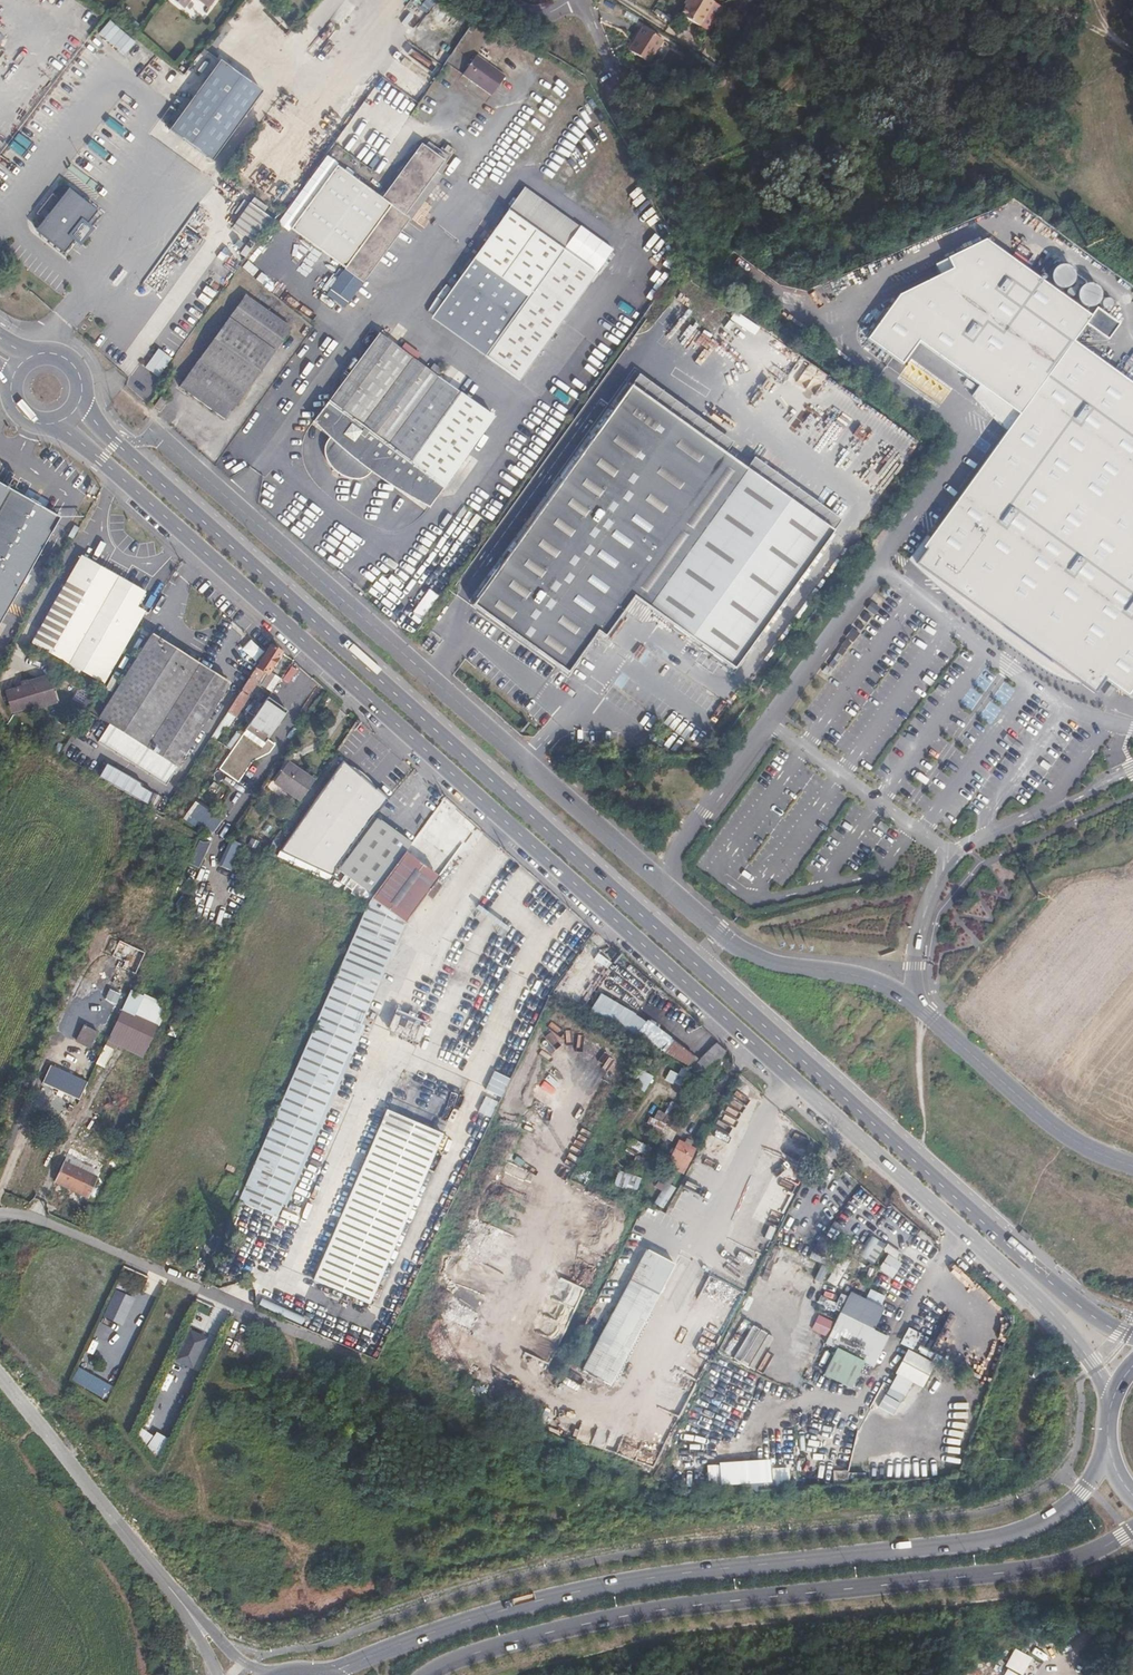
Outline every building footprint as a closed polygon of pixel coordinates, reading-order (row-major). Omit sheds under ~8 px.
[(679,11),(697,23),(712,0),(686,0),(679,11)] [(714,0),(712,0),(697,23),(706,28),(721,4),(714,0)] [(747,5),(739,1),(735,8),(742,12),(747,5)] [(672,19),(662,13),(659,17),(669,24),(672,19)] [(110,21),(99,33),(124,54),(135,42),(110,21)] [(664,40),(645,28),(636,41),(639,42),(633,51),(650,62),(664,40)] [(639,42),(636,41),(630,50),(633,51),(639,42)] [(499,55),(494,48),(467,69),(473,76),(499,55)] [(263,90),(221,60),(170,129),(212,160),(263,90)] [(435,149),(430,146),(426,151),(423,148),(384,202),(376,213),(384,219),(347,271),(328,297),(333,300),(336,296),(349,305),(409,221),(411,222),(444,177),(442,176),(448,168),(446,166),(450,161),(442,155),(441,154),(438,159),(431,154),(435,149)] [(455,153),(448,147),(444,152),(452,157),(455,153)] [(441,154),(435,149),(431,154),(438,159),(441,154)] [(452,157),(444,152),(442,155),(450,161),(452,157)] [(376,213),(384,202),(338,168),(293,231),(347,271),(384,219),(376,213)] [(613,253),(525,191),(509,213),(597,275),(613,253)] [(230,227),(254,243),(270,218),(246,203),(230,227)] [(597,275),(509,213),(436,315),(523,379),(597,275)] [(986,240),(948,258),(953,269),(900,295),(869,339),(904,364),(920,342),(1020,414),(954,504),(924,547),(927,549),(917,564),(1005,627),(1015,613),(1059,644),(1049,659),(1095,692),(1106,678),(1129,695),(1132,689),(1132,383),(1075,341),(1087,324),(1109,340),(1121,324),(1098,307),(1093,315),(986,240)] [(64,267),(43,249),(39,253),(60,272),(64,267)] [(941,273),(951,268),(946,259),(936,264),(941,273)] [(428,309),(434,312),(445,293),(440,290),(428,309)] [(349,305),(336,296),(333,300),(346,310),(349,305)] [(293,332),(248,297),(188,378),(180,388),(226,421),(293,332)] [(401,351),(380,336),(316,422),(334,436),(332,438),(331,444),(330,451),(330,457),(332,463),(335,468),(339,472),(344,476),(349,477),(355,478),(360,478),(368,475),(374,472),(410,498),(411,497),(430,510),(494,420),(437,378),(441,373),(433,367),(429,372),(416,362),(420,357),(405,346),(401,351)] [(144,367),(156,377),(171,359),(159,350),(144,367)] [(476,604),(571,672),(600,631),(608,637),(637,597),(668,554),(660,548),(728,454),(633,386),(476,604)] [(170,399),(163,394),(154,408),(161,412),(170,399)] [(749,469),(728,454),(660,548),(668,554),(637,597),(649,606),(749,469)] [(835,531),(763,479),(749,469),(649,606),(668,619),(736,668),(835,531)] [(62,517),(37,502),(25,496),(0,481),(0,626),(62,517)] [(145,592),(81,556),(32,641),(104,681),(145,610),(149,613),(153,607),(152,606),(146,603),(144,609),(138,606),(145,592)] [(428,590),(412,613),(420,619),(436,596),(428,590)] [(146,745),(198,663),(156,636),(104,720),(107,722),(113,726),(146,745)] [(282,650),(271,643),(269,646),(265,652),(222,719),(227,723),(228,724),(238,709),(249,693),(251,689),(256,693),(262,684),(262,681),(282,650)] [(232,684),(198,663),(146,745),(113,726),(104,740),(169,782),(178,767),(180,768),(232,684)] [(54,698),(48,677),(8,689),(9,691),(13,707),(14,710),(54,698)] [(263,703),(249,693),(238,709),(252,719),(263,703)] [(288,709),(269,695),(263,703),(252,719),(246,728),(265,741),(288,709)] [(227,723),(222,719),(212,734),(217,738),(227,723)] [(242,732),(238,729),(227,745),(231,748),(242,732)] [(332,873),(333,865),(384,794),(341,757),(278,847),(332,873)] [(314,778),(287,760),(274,779),(301,798),(314,778)] [(160,793),(121,771),(113,784),(152,806),(160,793)] [(188,814),(212,833),(221,822),(197,803),(188,814)] [(374,893),(405,851),(412,842),(378,817),(340,867),(374,893)] [(199,867),(208,845),(199,841),(190,863),(199,867)] [(233,841),(221,865),(230,869),(241,845),(233,841)] [(405,851),(374,893),(371,896),(404,921),(437,877),(405,851)] [(493,967),(441,941),(437,950),(489,976),(493,967)] [(108,1069),(117,1048),(145,1059),(167,1005),(129,989),(98,1065),(108,1069)] [(419,1044),(427,1024),(397,1012),(388,1032),(419,1044)] [(83,1026),(76,1043),(91,1049),(98,1032),(83,1026)] [(669,1041),(662,1053),(687,1068),(695,1056),(669,1041)] [(716,1069),(702,1057),(691,1068),(710,1077),(716,1069)] [(88,1082),(51,1065),(43,1083),(80,1099),(88,1082)] [(655,1109),(649,1123),(669,1131),(679,1106),(668,1102),(664,1113),(655,1109)] [(354,1339),(446,1132),(388,1110),(299,1315),(354,1339)] [(683,1140),(676,1137),(664,1162),(681,1171),(694,1146),(688,1143),(689,1140),(684,1137),(683,1140)] [(53,1183),(88,1199),(97,1180),(62,1164),(53,1183)] [(617,1172),(613,1187),(635,1193),(640,1178),(617,1172)] [(654,1204),(664,1208),(674,1187),(659,1180),(655,1189),(660,1191),(654,1204)] [(1019,1233),(1027,1240),(1029,1237),(1022,1230),(1021,1232),(1019,1233)] [(609,1385),(675,1263),(646,1247),(580,1369),(609,1385)] [(892,1278),(902,1263),(889,1254),(879,1269),(892,1278)] [(135,1299),(116,1290),(103,1317),(122,1326),(135,1299)] [(852,1291),(841,1312),(875,1329),(885,1308),(852,1291)] [(1017,1300),(1010,1294),(1007,1297),(1014,1304),(1016,1302),(1017,1300)] [(175,1361),(193,1369),(208,1338),(190,1330),(175,1361)] [(890,1340),(877,1364),(901,1376),(913,1352),(890,1340)] [(865,1361),(838,1348),(825,1375),(852,1388),(865,1361)] [(105,1400),(113,1387),(79,1368),(71,1381),(105,1400)] [(1020,1674),(1023,1674),(1031,1658),(1014,1649),(1005,1667),(1020,1674)]
